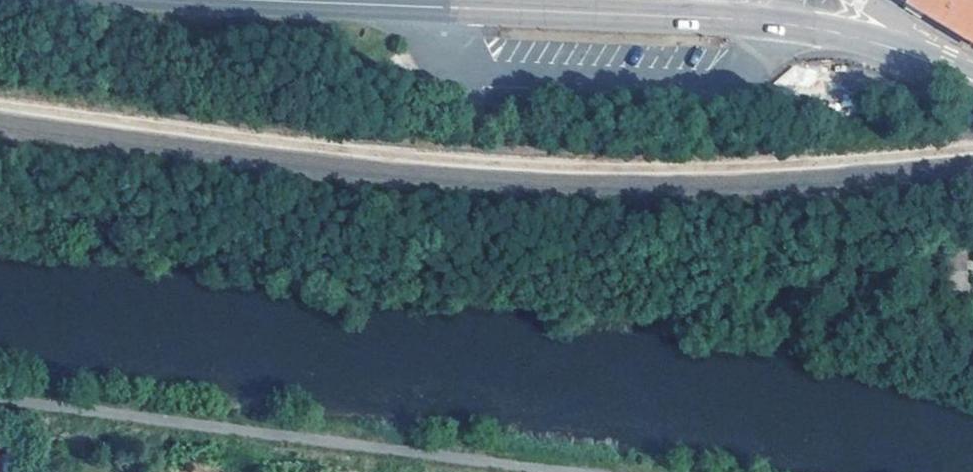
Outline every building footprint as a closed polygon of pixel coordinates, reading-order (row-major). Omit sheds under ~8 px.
[(972,42),(972,0),(904,0),(942,23),(960,34),(972,42)] [(963,299),(961,249),(942,250),(945,300),(963,299)]
